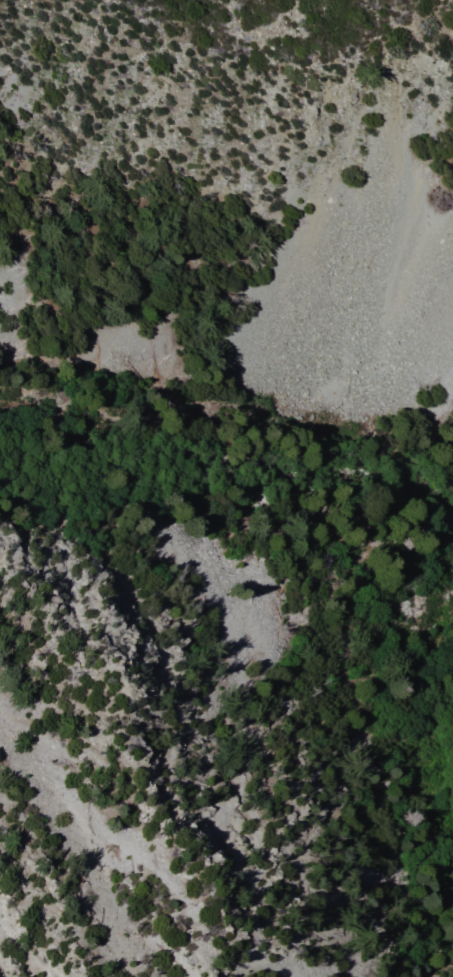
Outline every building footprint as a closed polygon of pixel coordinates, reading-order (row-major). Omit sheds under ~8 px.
[(232,426),(232,435),(245,435),(245,426),(232,426)]
